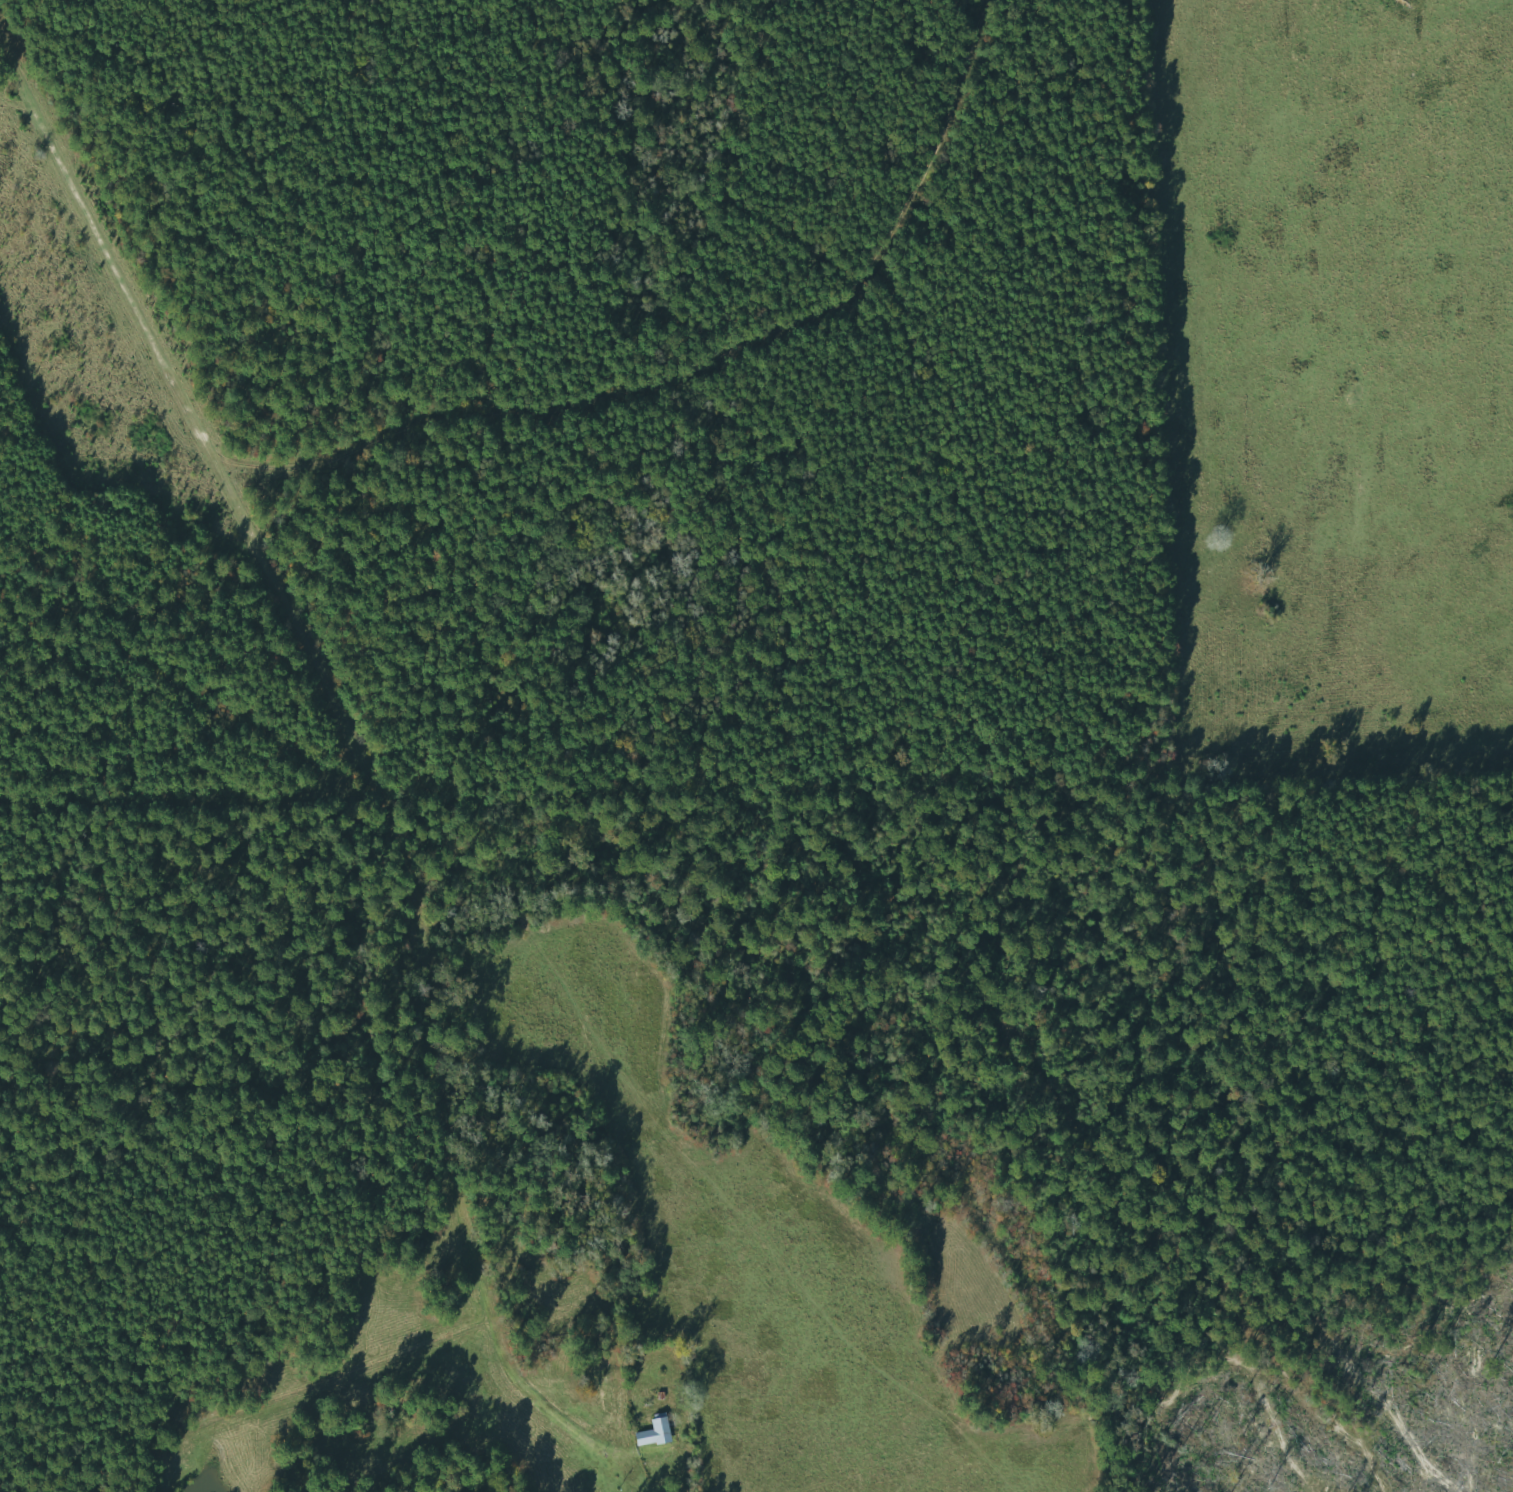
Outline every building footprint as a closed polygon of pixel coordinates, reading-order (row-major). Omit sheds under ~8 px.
[(634,1448),(670,1441),(664,1414),(649,1417),(652,1430),(631,1434),(634,1448)]
